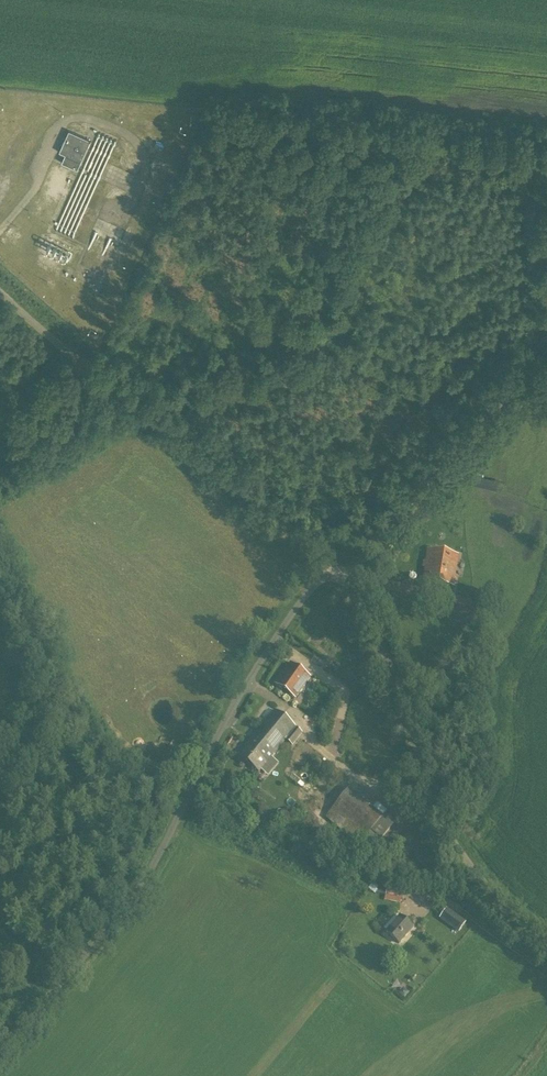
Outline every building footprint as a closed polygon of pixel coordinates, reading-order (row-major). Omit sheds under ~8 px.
[(61,162),(77,170),(91,141),(69,130),(59,152),(65,154),(61,162)] [(458,554),(427,549),(423,580),(453,585),(458,554)] [(295,698),(295,697),(302,687),(311,676),(290,661),(274,683),(295,698)] [(246,745),(238,755),(259,772),(285,740),(292,745),(303,733),(275,709),(245,745),(246,745)] [(178,758),(165,751),(160,761),(173,767),(178,758)] [(325,817),(369,853),(396,820),(353,783),(325,817)] [(390,886),(387,899),(401,902),(404,889),(390,886)] [(450,908),(442,919),(462,933),(470,922),(450,908)] [(388,910),(379,922),(385,926),(394,915),(388,910)] [(399,915),(385,931),(399,943),(413,927),(399,915)]
